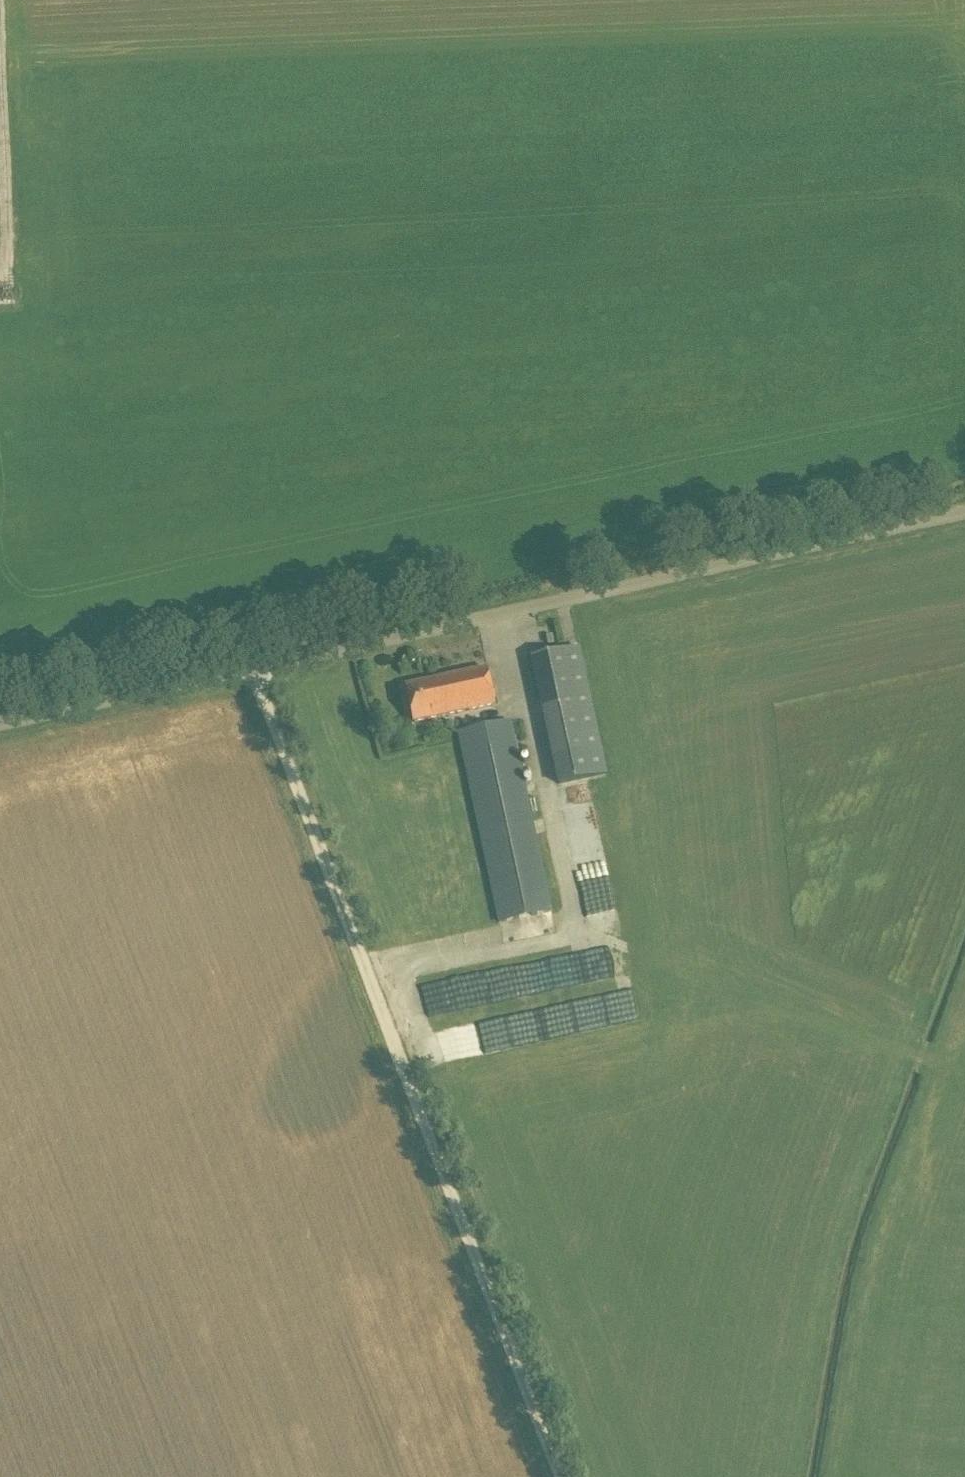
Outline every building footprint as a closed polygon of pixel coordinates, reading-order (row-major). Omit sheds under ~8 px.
[(553,757),(600,747),(579,649),(565,652),(532,659),(553,757)] [(407,686),(414,723),(496,706),(488,668),(407,686)] [(512,721),(458,732),(499,924),(554,911),(512,721)]
